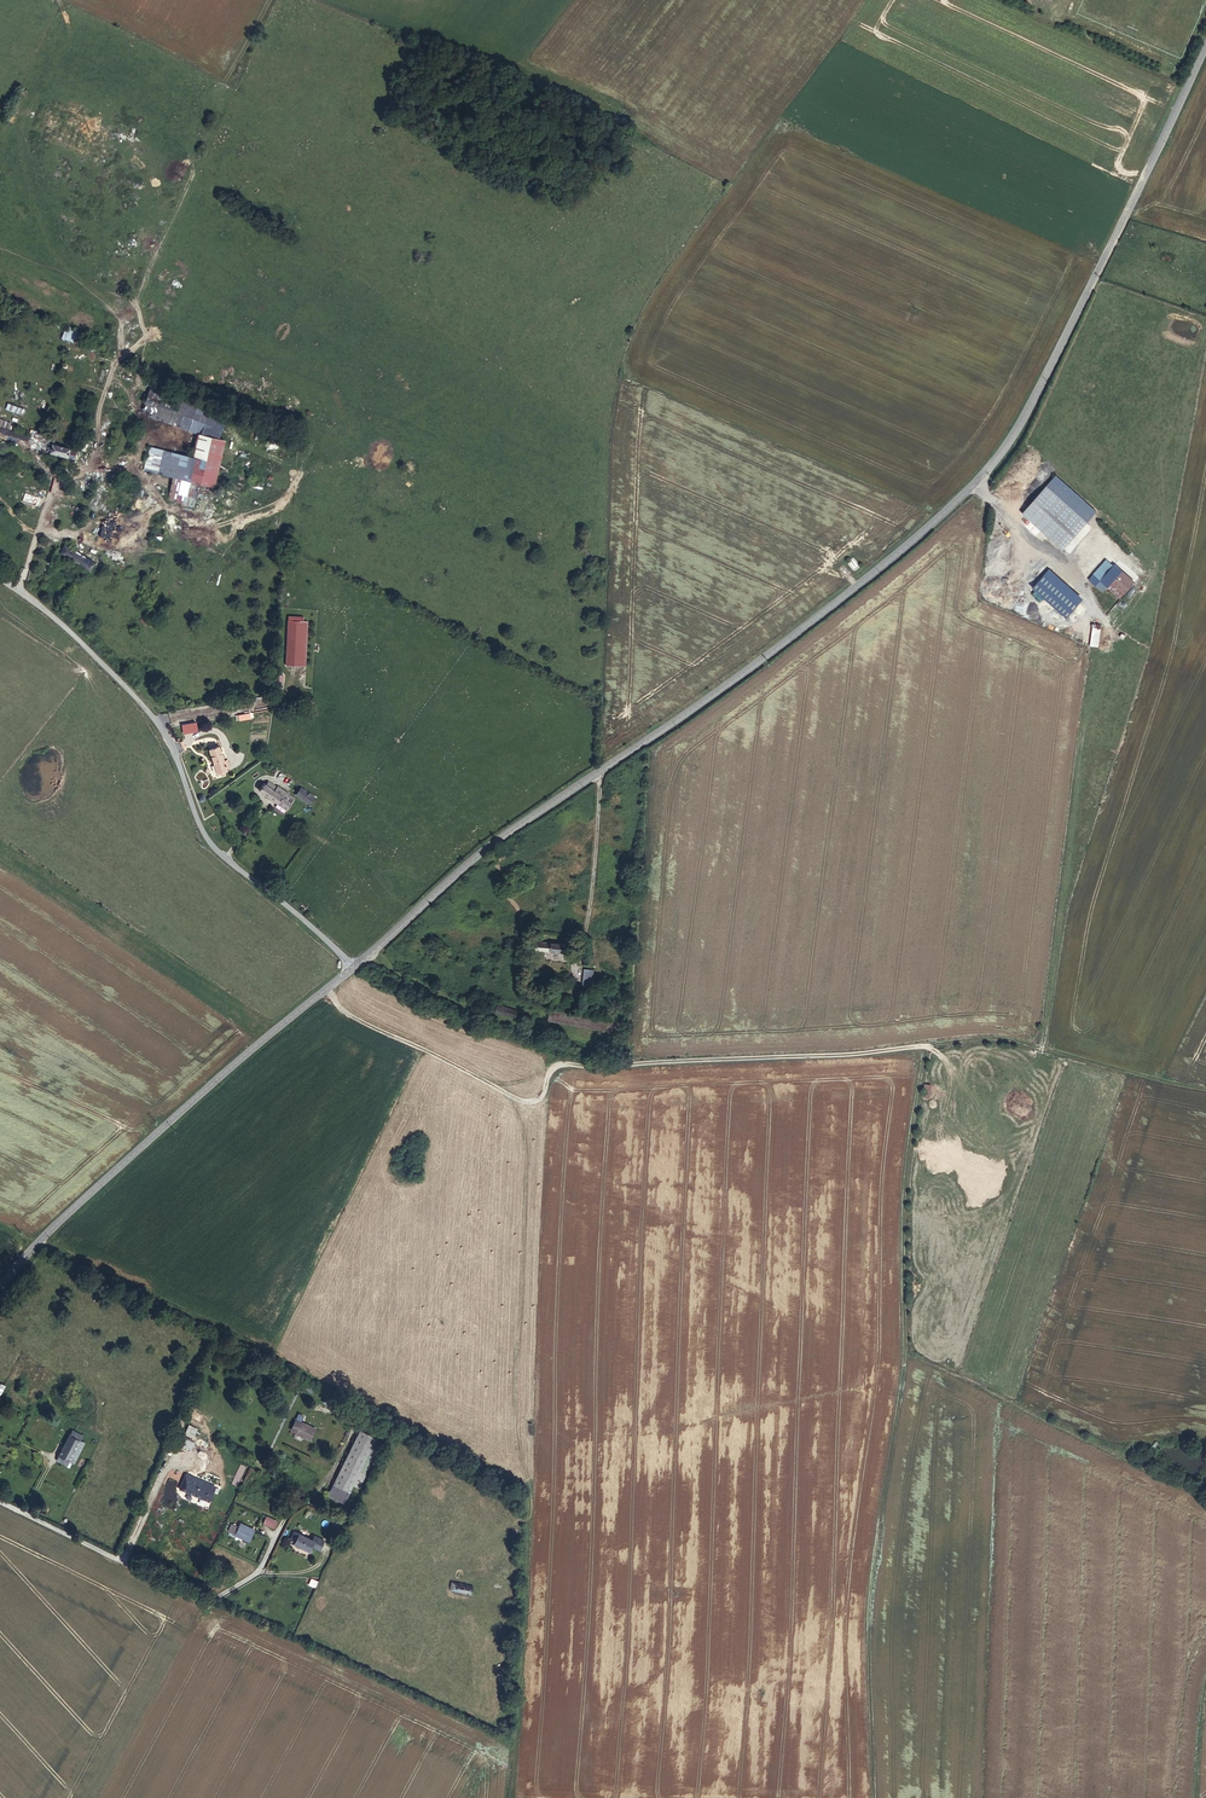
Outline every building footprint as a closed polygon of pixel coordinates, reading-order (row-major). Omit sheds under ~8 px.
[(63,339),(80,345),(85,332),(68,326),(63,339)] [(175,400),(146,392),(143,402),(172,411),(175,400)] [(8,404),(6,410),(23,416),(25,410),(8,404)] [(195,407),(183,404),(181,412),(193,416),(195,407)] [(10,435),(32,442),(34,435),(29,433),(29,431),(0,421),(0,431),(10,435)] [(209,434),(198,432),(194,459),(206,460),(209,434)] [(54,439),(51,448),(63,452),(75,457),(78,448),(77,448),(54,439)] [(1023,511),(1063,547),(1096,509),(1055,474),(1023,511)] [(173,510),(177,497),(180,483),(170,480),(155,539),(165,541),(173,510)] [(186,500),(177,497),(173,510),(182,513),(186,500)] [(268,531),(266,552),(273,553),(274,532),(268,531)] [(68,544),(63,552),(93,569),(98,561),(68,544)] [(125,564),(128,561),(117,553),(114,556),(125,564)] [(1100,579),(1113,564),(1106,558),(1088,579),(1095,584),(1100,579)] [(1100,579),(1121,597),(1135,580),(1114,562),(1113,564),(1100,579)] [(845,574),(851,570),(846,563),(840,567),(845,574)] [(1083,597),(1049,566),(1032,585),(1066,616),(1083,597)] [(309,617),(289,615),(285,661),(306,662),(309,617)] [(1101,628),(1092,626),(1089,647),(1098,648),(1101,628)] [(243,712),(237,713),(239,719),(250,717),(249,710),(243,712)] [(196,722),(184,724),(186,732),(197,729),(196,722)] [(238,761),(226,740),(215,746),(227,766),(238,761)] [(312,795),(295,783),(290,790),(307,802),(312,795)] [(294,797),(276,786),(274,790),(265,784),(260,791),(287,809),(294,797)] [(491,824),(478,831),(481,839),(495,832),(491,824)] [(495,852),(498,861),(506,857),(503,849),(495,852)] [(567,930),(532,923),(530,932),(565,939),(567,930)] [(551,941),(550,950),(566,951),(567,942),(551,941)] [(510,995),(493,988),(490,997),(507,1002),(510,995)] [(925,1082),(922,1096),(930,1098),(932,1084),(925,1082)] [(337,1388),(334,1395),(338,1397),(342,1390),(337,1388)] [(296,1419),(295,1420),(310,1427),(314,1415),(300,1408),(300,1409),(302,1402),(297,1400),(290,1416),(296,1419)] [(366,1422),(350,1453),(337,1481),(350,1487),(378,1428),(366,1422)] [(189,1423),(185,1433),(194,1436),(198,1427),(189,1423)] [(61,1453),(63,1449),(69,1439),(71,1434),(63,1429),(52,1449),(61,1453)] [(178,1444),(191,1449),(195,1442),(182,1436),(178,1444)] [(69,1452),(74,1442),(69,1439),(63,1449),(69,1452)] [(205,1488),(185,1479),(182,1487),(202,1496),(205,1488)] [(274,1514),(264,1508),(260,1516),(271,1521),(274,1514)] [(253,1525),(238,1519),(233,1530),(248,1536),(253,1525)] [(310,1534),(290,1524),(286,1532),(306,1542),(310,1534)] [(311,1577),(308,1584),(314,1587),(317,1580),(311,1577)] [(464,1584),(448,1581),(446,1590),(463,1593),(464,1584)]
